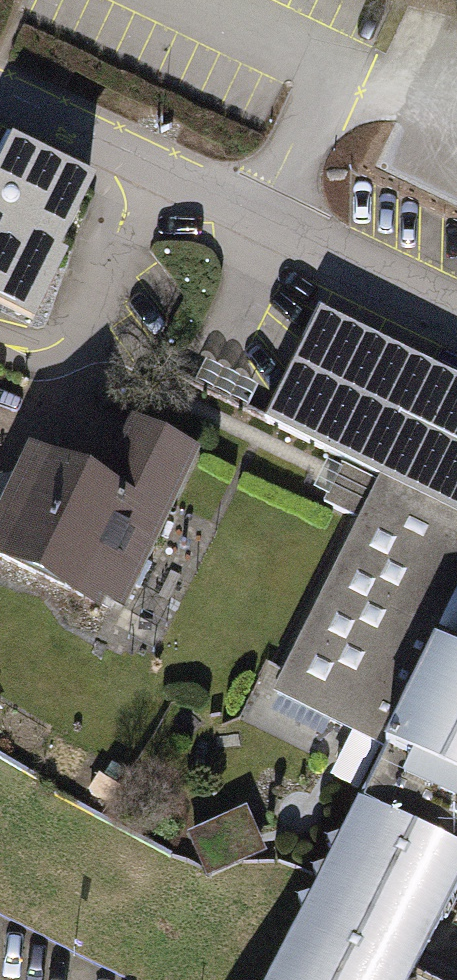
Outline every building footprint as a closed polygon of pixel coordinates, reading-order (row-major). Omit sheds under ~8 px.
[(5,186),(0,196),(0,306),(30,321),(94,191),(20,155),(5,186)] [(330,314),(276,425),(391,480),(456,512),(456,376),(330,314)] [(0,552),(0,558),(131,623),(214,456),(140,420),(107,489),(46,459),(0,552)] [(391,480),(285,698),(403,755),(409,742),(456,644),(456,512),(391,480)] [(409,742),(456,765),(456,644),(409,742)] [(409,742),(403,755),(293,979),(430,979),(456,924),(456,765),(409,742)] [(257,812),(201,823),(208,858),(264,847),(257,812)]
